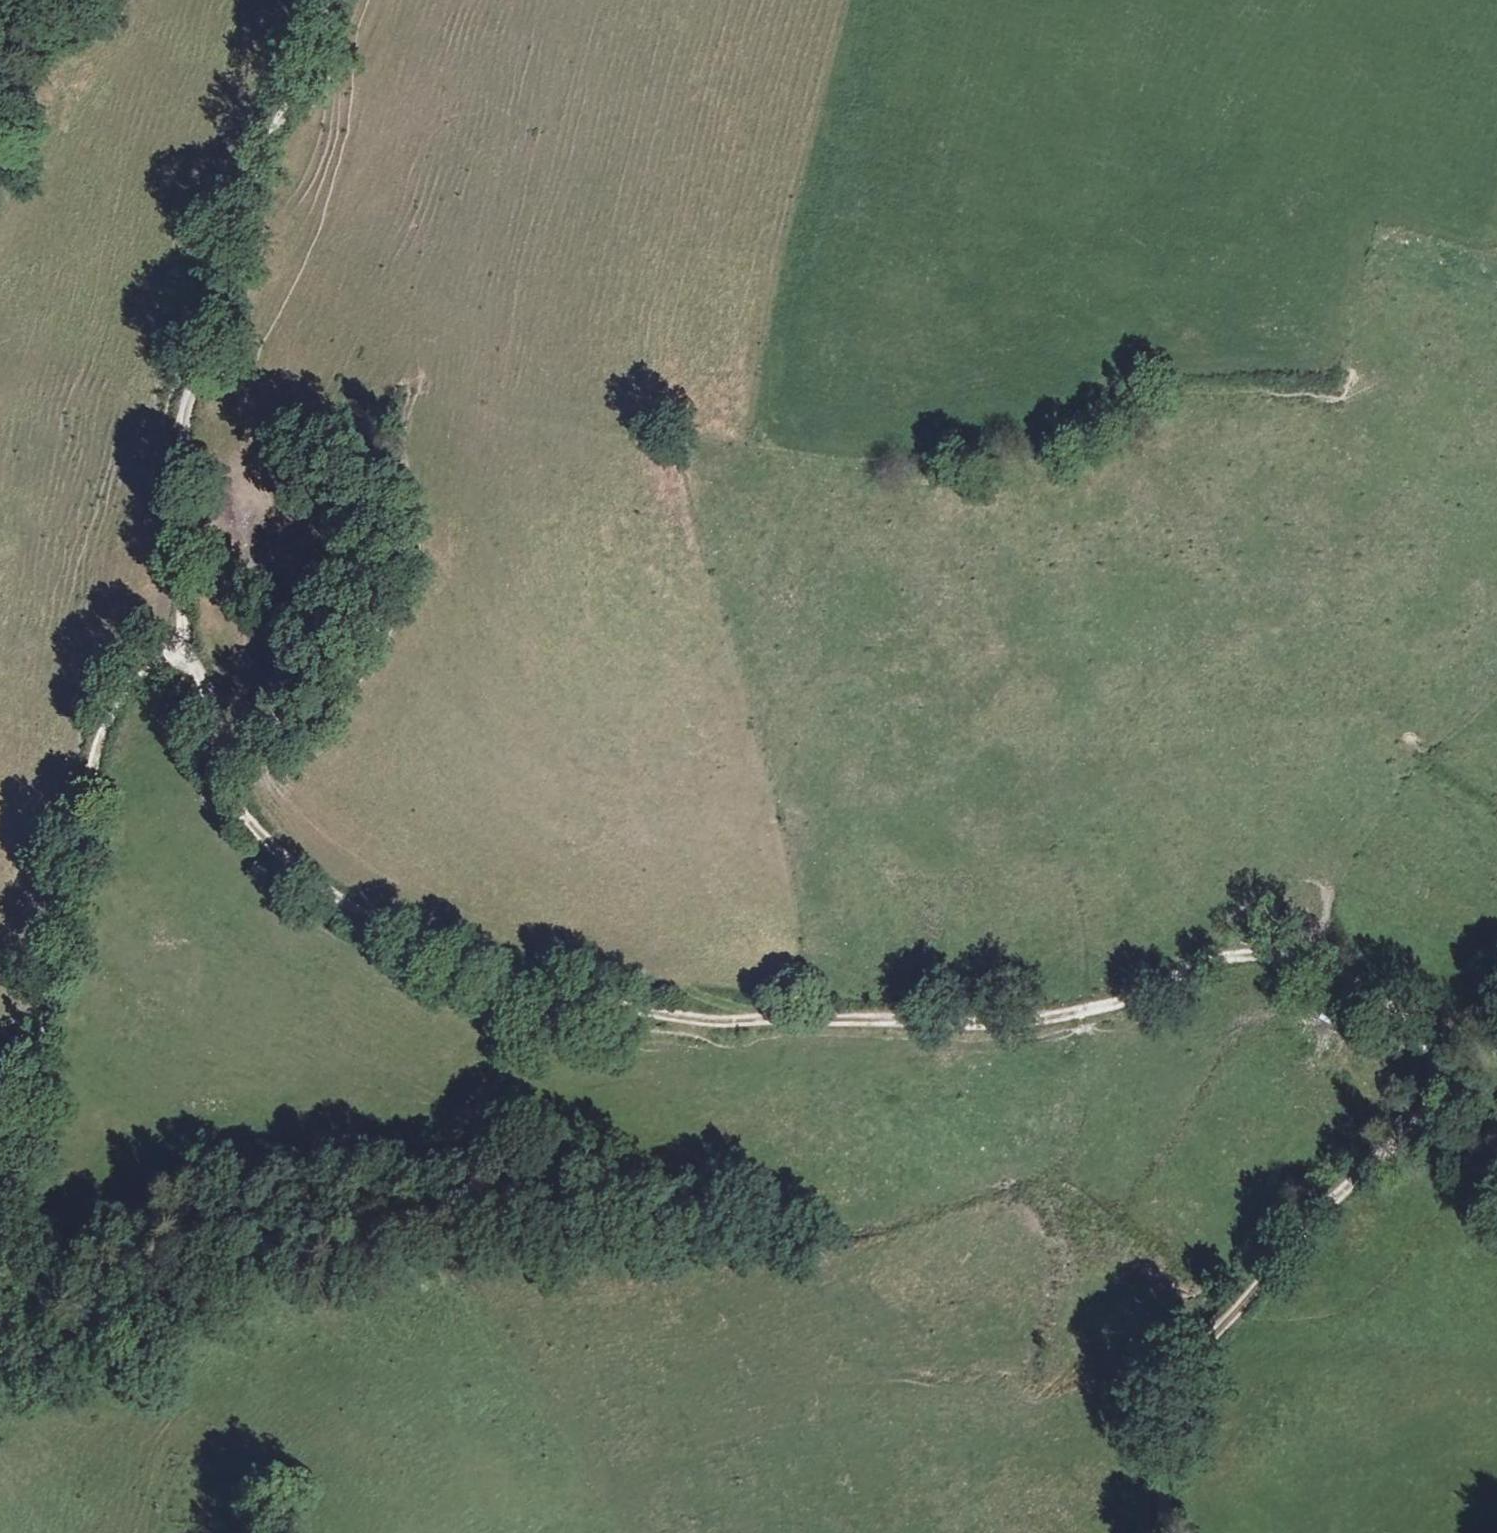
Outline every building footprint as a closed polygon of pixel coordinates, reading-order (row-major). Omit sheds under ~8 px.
[(8,1360),(0,1332),(0,1363),(8,1360)]
